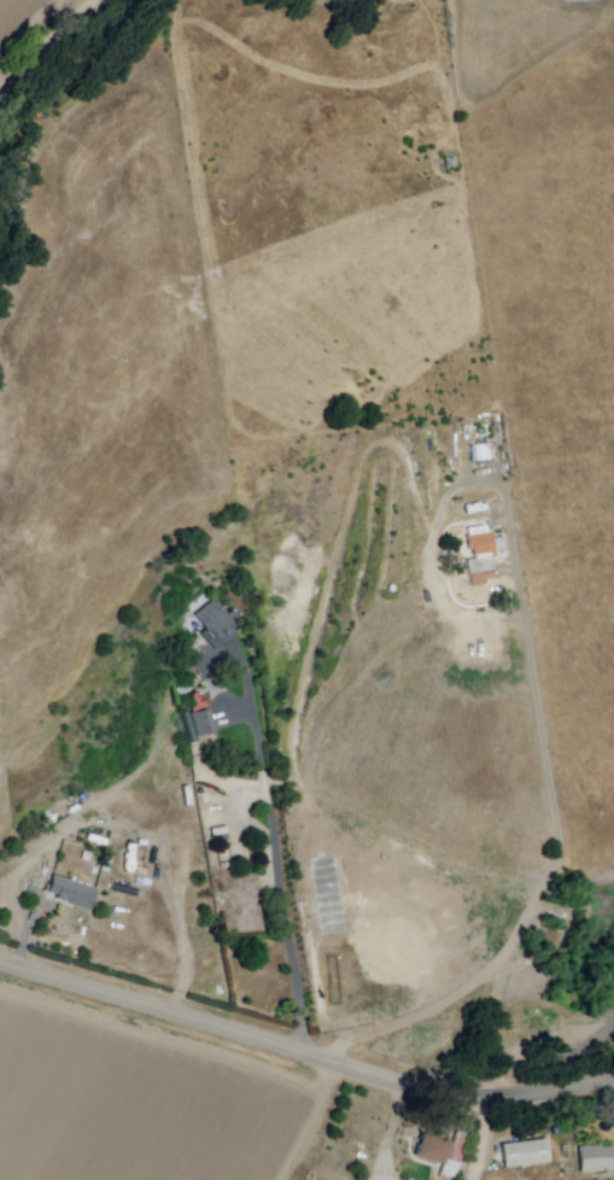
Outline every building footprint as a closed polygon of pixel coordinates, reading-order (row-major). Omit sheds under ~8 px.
[(472,460),(469,445),(492,443),(495,457),(472,460)] [(493,503),(507,502),(508,510),(495,513),(493,503)] [(490,530),(485,531),(484,524),(468,527),(474,559),(466,561),(472,590),(487,586),(486,579),(495,577),(491,557),(496,556),(490,530)] [(495,539),(505,539),(507,551),(496,553),(495,539)] [(216,600),(194,617),(205,630),(201,633),(218,655),(224,650),(222,648),(239,633),(234,627),(242,621),(234,611),(228,615),(216,600)] [(210,708),(218,734),(199,738),(192,714),(210,708)] [(53,877),(98,888),(92,912),(68,906),(69,902),(57,900),(59,895),(46,892),(47,884),(52,886),(53,877)] [(113,882),(111,893),(128,896),(130,887),(113,882)] [(421,1135),(415,1162),(444,1169),(446,1163),(451,1164),(455,1146),(450,1145),(451,1143),(421,1135)] [(571,1135),(561,1137),(563,1155),(571,1153),(569,1147),(572,1147),(571,1135)] [(502,1146),(548,1140),(550,1164),(505,1172),(502,1146)] [(603,1149),(613,1148),(613,1173),(581,1176),(579,1149),(603,1146),(603,1149)] [(361,1178),(329,1168),(325,1179),(360,1179),(361,1178)]
